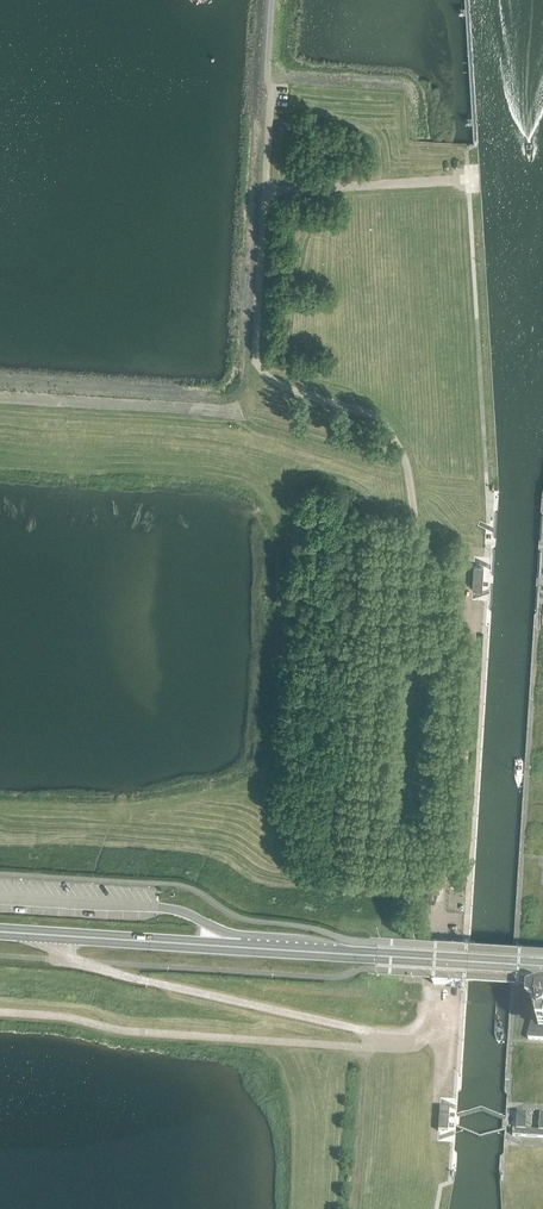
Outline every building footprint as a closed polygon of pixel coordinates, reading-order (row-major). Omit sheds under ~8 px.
[(483,567),(473,566),(472,590),(482,590),(483,567)] [(542,1031),(542,981),(541,980),(526,985),(525,995),(532,998),(524,1030),(542,1031)] [(449,1108),(439,1107),(437,1131),(438,1131),(447,1131),(449,1108)] [(542,1114),(539,1113),(538,1130),(525,1130),(526,1113),(523,1112),(516,1112),(515,1129),(512,1129),(512,1135),(521,1136),(541,1137),(542,1138),(542,1114)]
